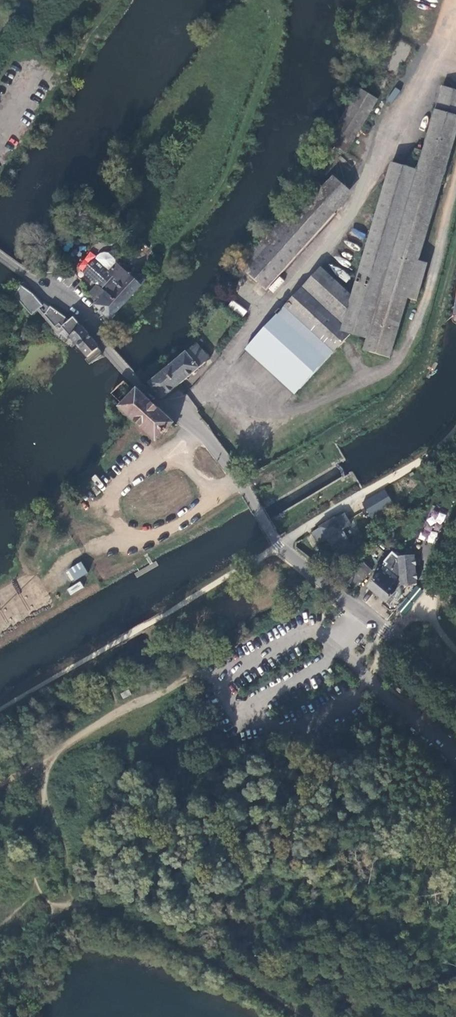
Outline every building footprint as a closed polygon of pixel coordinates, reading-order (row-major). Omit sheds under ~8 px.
[(405,61),(410,45),(398,42),(394,58),(405,61)] [(435,109),(455,116),(455,90),(442,86),(435,109)] [(359,89),(353,98),(372,109),(377,101),(359,89)] [(372,109),(353,98),(328,141),(335,146),(343,151),(346,153),(372,109)] [(435,109),(416,170),(392,163),(353,295),(350,295),(321,268),(285,308),(333,352),(351,332),(367,337),(364,349),(390,357),(408,297),(417,300),(424,274),(416,271),(455,136),(455,116),(435,109)] [(343,151),(335,146),(311,174),(312,176),(318,180),(343,151)] [(323,185),(318,180),(312,176),(303,186),(308,191),(310,189),(315,194),(323,185)] [(332,176),(323,185),(315,194),(335,212),(352,194),(332,176)] [(310,189),(308,191),(273,229),(280,235),(264,252),(257,246),(257,245),(239,264),(246,271),(246,272),(265,290),(336,213),(335,212),(315,194),(310,189)] [(280,235),(273,229),(257,246),(264,252),(280,235)] [(148,280),(137,270),(130,276),(118,264),(110,273),(95,261),(84,274),(99,286),(89,295),(100,303),(97,306),(101,310),(107,317),(112,320),(148,280)] [(21,284),(14,293),(31,313),(43,303),(30,290),(21,284)] [(227,307),(244,316),(248,309),(230,300),(227,307)] [(63,326),(70,320),(51,306),(49,307),(46,313),(56,325),(60,323),(63,326)] [(333,352),(285,308),(282,311),(280,309),(276,314),(278,316),(246,349),(296,393),(333,352)] [(107,317),(101,310),(98,313),(105,319),(107,317)] [(86,357),(99,347),(75,317),(70,320),(63,326),(62,326),(86,357)] [(148,382),(161,398),(209,359),(196,344),(148,382)] [(120,408),(156,443),(173,423),(137,389),(135,392),(123,380),(111,394),(123,405),(120,408)] [(96,475),(91,478),(100,490),(104,486),(96,475)] [(368,507),(376,518),(383,513),(375,502),(368,507)] [(428,538),(434,540),(443,514),(430,509),(425,524),(432,527),(428,538)] [(321,527),(312,532),(318,543),(327,538),(332,548),(348,538),(343,529),(351,524),(345,513),(337,518),(336,516),(320,526),(321,527)] [(419,539),(426,541),(429,529),(422,527),(419,539)] [(390,596),(395,591),(396,592),(401,586),(403,583),(418,581),(414,553),(398,555),(392,550),(384,560),(387,563),(367,587),(385,602),(390,596)] [(359,558),(350,569),(362,579),(371,570),(359,558)] [(73,582),(88,572),(81,561),(65,571),(73,582)] [(350,569),(343,578),(354,588),(362,579),(350,569)] [(80,582),(66,588),(69,594),(83,588),(80,582)] [(401,594),(401,586),(396,592),(395,591),(390,596),(396,600),(401,594)]
